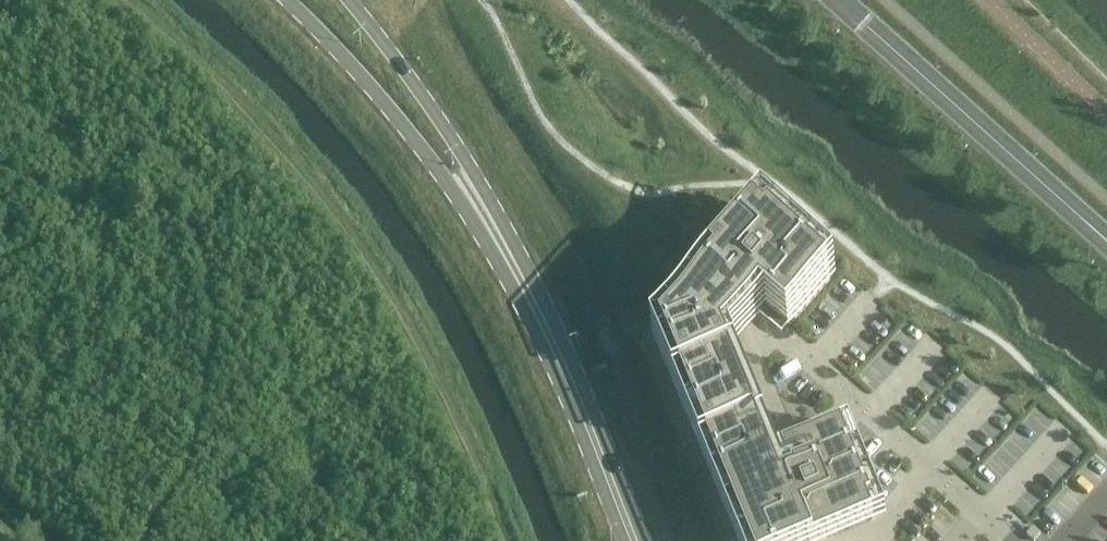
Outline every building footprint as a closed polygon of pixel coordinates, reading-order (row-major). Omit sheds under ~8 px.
[(777,456),(731,346),(760,314),(782,334),(835,274),(763,209),(651,334),(739,540),(822,540),(886,514),(849,426),(777,456)]
